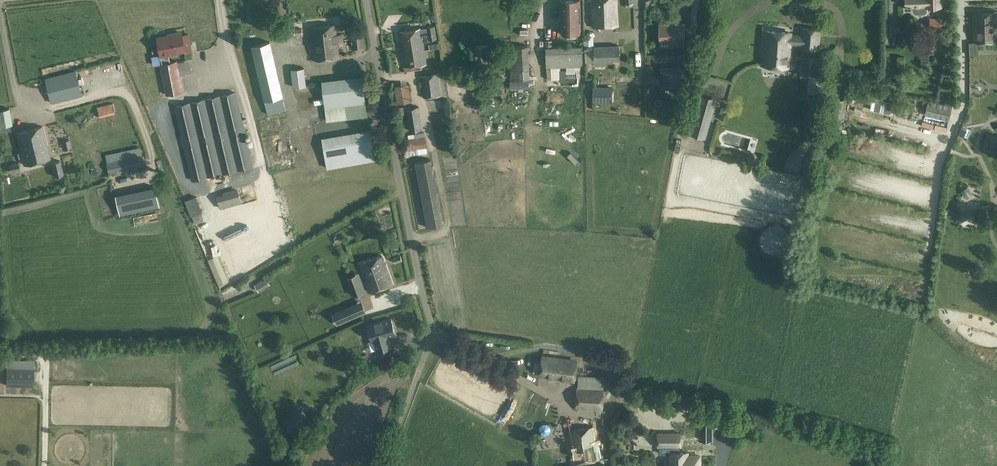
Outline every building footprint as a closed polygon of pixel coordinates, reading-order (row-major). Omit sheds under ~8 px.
[(561,0),(562,30),(567,30),(567,36),(576,36),(576,30),(580,30),(579,0),(577,0),(561,0)] [(593,27),(618,26),(617,0),(591,0),(593,27)] [(913,7),(913,12),(915,14),(924,14),(926,12),(926,7),(942,7),(942,0),(906,0),(906,7),(913,7)] [(973,12),(974,42),(996,42),(996,25),(996,11),(973,12)] [(941,18),(929,19),(930,28),(930,30),(939,30),(939,28),(942,28),(941,18)] [(684,23),(660,23),(660,38),(660,47),(670,47),(684,47),(684,23)] [(311,28),(315,60),(339,57),(335,26),(311,28)] [(429,41),(429,39),(437,38),(435,26),(400,32),(402,46),(413,44),(414,52),(425,50),(423,42),(429,41)] [(791,33),(767,31),(766,42),(763,44),(762,65),(790,67),(792,45),(801,46),(801,48),(818,49),(820,30),(803,29),(802,36),(797,35),(797,37),(790,37),(791,33)] [(181,33),(158,38),(161,54),(163,64),(160,65),(166,95),(183,91),(180,75),(177,63),(177,60),(170,62),(168,54),(185,51),(182,34),(181,33)] [(363,34),(353,35),(354,51),(365,50),(363,34)] [(934,40),(921,40),(921,54),(921,64),(929,64),(929,54),(934,54),(934,40)] [(270,41),(251,46),(268,115),(286,110),(283,97),(284,96),(270,41)] [(552,41),(545,41),(545,47),(546,68),(583,66),(583,46),(552,47),(552,41)] [(977,42),(968,43),(968,56),(970,56),(978,55),(977,42)] [(413,44),(402,46),(405,67),(427,63),(425,50),(414,52),(413,44)] [(476,46),(476,62),(476,70),(484,70),(484,62),(490,62),(490,53),(488,53),(488,45),(476,46)] [(528,46),(509,46),(510,55),(529,54),(528,46)] [(619,46),(594,46),(594,61),(613,61),(619,61),(619,46)] [(825,63),(812,62),(811,75),(824,76),(825,63)] [(182,68),(183,80),(196,79),(194,66),(182,68)] [(685,66),(661,67),(661,79),(662,88),(682,88),(682,78),(685,78),(685,66)] [(293,87),(306,86),(304,68),(291,69),(293,87)] [(52,104),(83,96),(76,70),(45,78),(52,104)] [(421,76),(424,98),(441,96),(438,73),(421,76)] [(363,76),(322,80),(325,108),(366,103),(363,76)] [(411,102),(408,83),(394,86),(397,104),(411,102)] [(485,84),(472,85),(472,97),(486,96),(485,84)] [(613,87),(594,86),(593,102),(613,102),(613,87)] [(505,92),(506,107),(515,107),(514,91),(505,92)] [(253,167),(236,92),(174,106),(192,181),(253,167)] [(691,111),(685,133),(690,134),(705,139),(706,136),(716,100),(701,95),(700,96),(697,108),(691,106),(690,110),(691,111)] [(952,107),(928,101),(928,102),(923,101),(921,110),(925,111),(924,116),(949,122),(952,107)] [(112,103),(98,107),(100,118),(115,114),(112,103)] [(422,129),(419,106),(411,108),(410,105),(399,107),(400,114),(406,113),(409,131),(422,129)] [(0,110),(0,127),(10,125),(12,124),(9,108),(0,110)] [(913,111),(907,110),(903,109),(901,120),(912,121),(913,111)] [(16,133),(24,165),(50,159),(42,126),(16,133)] [(327,168),(376,160),(371,129),(322,138),(327,168)] [(424,132),(408,134),(408,139),(403,139),(404,151),(405,151),(406,160),(427,158),(424,132)] [(985,133),(981,150),(996,154),(996,136),(985,133)] [(49,148),(58,148),(57,135),(48,136),(49,148)] [(142,156),(107,163),(109,173),(145,166),(142,156)] [(414,163),(421,199),(428,228),(444,225),(438,195),(431,159),(414,163)] [(64,175),(60,160),(51,163),(54,177),(64,175)] [(20,170),(19,162),(9,165),(11,173),(20,170)] [(217,196),(220,209),(242,203),(238,188),(223,192),(223,194),(217,196)] [(962,191),(966,197),(971,193),(968,188),(962,191)] [(196,223),(207,217),(199,202),(188,208),(196,223)] [(969,213),(960,219),(964,225),(972,219),(969,213)] [(382,256),(360,264),(363,273),(366,272),(368,279),(366,280),(370,292),(392,284),(382,256)] [(365,292),(361,281),(351,285),(354,295),(365,292)] [(398,305),(402,315),(414,310),(411,301),(398,305)] [(366,312),(361,302),(333,314),(337,324),(366,312)] [(388,336),(395,334),(391,318),(367,325),(372,341),(374,340),(377,350),(391,346),(388,336)] [(269,352),(259,358),(262,363),(272,357),(269,352)] [(576,363),(543,358),(540,375),(574,380),(576,363)] [(280,375),(289,373),(286,365),(278,368),(280,375)] [(34,386),(34,368),(6,368),(6,386),(34,386)] [(264,375),(269,383),(280,376),(274,368),(264,375)] [(578,375),(578,388),(603,389),(604,376),(578,375)] [(576,388),(575,409),(602,411),(604,390),(576,388)] [(301,410),(287,426),(295,434),(309,418),(301,410)] [(713,418),(700,418),(700,425),(702,425),(702,439),(713,439),(713,418)] [(571,451),(573,463),(600,459),(598,447),(599,444),(600,444),(599,440),(598,440),(595,439),(594,427),(570,431),(572,446),(570,448),(571,451)] [(658,446),(672,446),(672,453),(670,453),(670,462),(666,462),(666,465),(700,465),(700,456),(687,456),(687,453),(679,453),(679,446),(680,446),(680,433),(658,433),(658,446)] [(618,465),(634,465),(633,453),(617,454),(618,465)]
